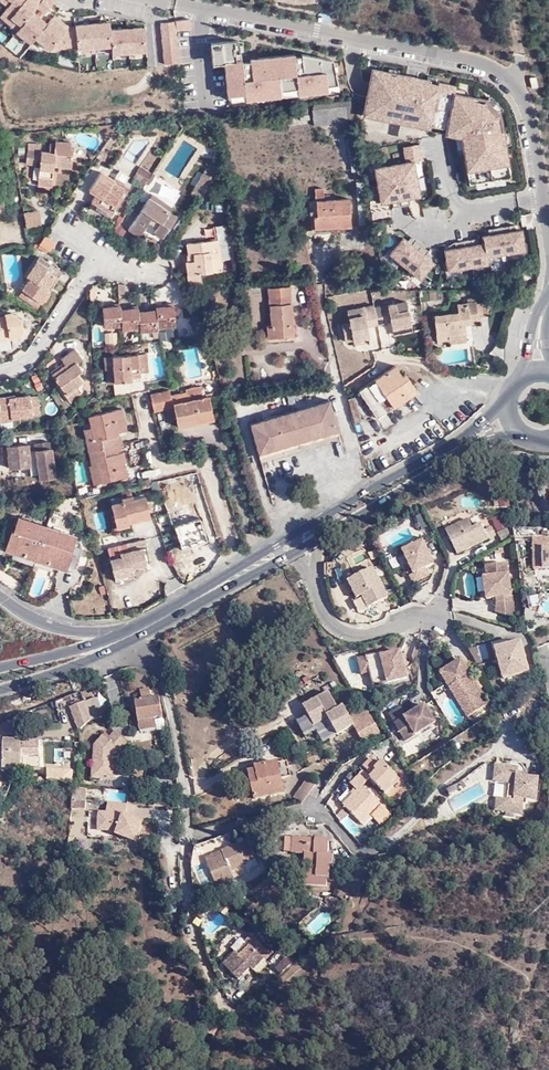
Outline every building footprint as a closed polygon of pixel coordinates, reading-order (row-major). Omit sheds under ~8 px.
[(17,30),(32,11),(36,6),(28,0),(13,0),(7,8),(0,16),(0,19),(17,30)] [(36,6),(32,11),(42,17),(56,0),(28,0),(36,6)] [(17,30),(15,32),(30,43),(35,38),(48,22),(42,17),(32,11),(17,30)] [(48,22),(35,38),(49,49),(70,27),(55,14),(48,22)] [(74,23),(78,49),(111,47),(110,28),(108,21),(74,23)] [(190,21),(175,23),(176,31),(191,30),(190,21)] [(70,27),(49,49),(78,49),(74,23),(70,27)] [(159,24),(164,62),(179,62),(176,31),(175,23),(159,24)] [(147,53),(144,25),(110,28),(111,47),(112,56),(147,53)] [(292,53),(248,57),(249,62),(251,79),(277,76),(296,73),(293,57),(292,53)] [(325,72),(326,85),(336,84),(332,60),(301,53),(301,56),(303,73),(325,72)] [(298,56),(293,57),(296,73),(303,73),(301,56),(298,56)] [(241,59),(222,61),(226,100),(244,100),(243,79),(241,63),(241,59)] [(245,63),(241,63),(243,79),(251,79),(249,62),(245,63)] [(388,72),(372,69),(364,109),(368,109),(390,114),(390,117),(409,121),(410,118),(431,122),(430,124),(447,127),(448,121),(463,124),(470,183),(487,181),(487,184),(494,183),(494,179),(510,177),(500,115),(485,99),(454,93),(455,85),(438,82),(437,84),(427,82),(427,80),(418,78),(417,83),(412,82),(407,81),(408,76),(398,74),(397,76),(388,74),(388,72)] [(303,73),(296,73),(298,94),(327,91),(326,85),(325,72),(303,73)] [(296,73),(277,76),(281,97),(298,94),(296,73)] [(251,79),(243,79),(244,100),(281,97),(277,76),(251,79)] [(428,76),(427,80),(427,82),(437,84),(438,82),(439,78),(428,76)] [(352,100),(311,104),(312,109),(346,106),(353,105),(352,100)] [(355,121),(353,105),(346,106),(348,122),(355,121)] [(346,106),(312,109),(314,126),(348,122),(346,106)] [(390,114),(368,109),(366,116),(389,120),(390,117),(390,114)] [(410,118),(409,121),(409,123),(429,127),(430,124),(431,122),(410,118)] [(448,121),(447,127),(447,129),(451,130),(455,131),(458,149),(464,148),(461,132),(463,124),(448,121)] [(109,138),(118,123),(113,124),(98,125),(98,128),(102,128),(105,136),(106,137),(109,138)] [(55,140),(54,152),(54,153),(55,154),(59,154),(73,155),(73,148),(71,148),(71,142),(55,140)] [(375,168),(381,202),(392,200),(394,208),(410,205),(409,197),(420,196),(414,161),(422,160),(420,144),(403,147),(406,163),(375,168)] [(27,150),(26,164),(36,165),(37,151),(27,150)] [(54,153),(54,152),(41,151),(38,186),(53,187),(55,154),(54,153)] [(71,173),(73,155),(59,154),(58,172),(71,173)] [(202,198),(221,170),(210,163),(191,191),(202,198)] [(139,166),(136,175),(148,179),(151,171),(139,166)] [(115,180),(100,171),(89,190),(96,194),(91,202),(97,206),(95,209),(109,218),(111,215),(112,215),(130,188),(116,179),(115,180)] [(315,201),(311,201),(314,229),(351,226),(349,199),(324,200),(323,188),(315,188),(315,201)] [(177,217),(149,198),(128,229),(139,237),(152,217),(161,222),(154,232),(162,239),(177,217)] [(37,210),(24,212),(26,227),(40,225),(37,210)] [(484,236),(485,244),(487,255),(525,249),(522,230),(511,232),(509,224),(493,227),(494,234),(484,236)] [(220,260),(231,259),(228,225),(216,226),(217,240),(187,243),(188,254),(193,253),(194,261),(189,261),(186,261),(189,284),(223,281),(220,260)] [(407,231),(391,243),(414,275),(430,263),(423,254),(429,250),(420,236),(413,240),(407,231)] [(45,235),(39,244),(49,250),(55,242),(45,235)] [(457,248),(446,250),(449,269),(488,263),(487,255),(485,244),(474,245),(472,238),(456,240),(457,248)] [(55,276),(58,278),(62,271),(40,256),(26,276),(29,278),(22,289),(22,290),(18,296),(37,309),(41,302),(42,303),(50,290),(47,289),(55,276)] [(50,290),(58,278),(55,276),(47,289),(50,290)] [(290,287),(268,288),(271,325),(267,325),(268,339),(295,336),(290,287)] [(374,308),(377,324),(391,321),(392,329),(411,325),(406,301),(374,308)] [(457,313),(451,313),(434,315),(437,342),(453,340),(453,343),(468,341),(466,324),(479,323),(479,318),(476,303),(476,301),(457,304),(457,313)] [(476,303),(479,318),(489,316),(487,301),(476,303)] [(367,327),(377,325),(377,324),(374,308),(373,304),(347,310),(349,323),(341,324),(344,339),(352,338),(353,340),(369,337),(367,327)] [(122,325),(120,309),(120,305),(102,307),(104,327),(122,325)] [(155,307),(156,310),(157,327),(175,325),(173,305),(155,307)] [(138,307),(120,309),(122,325),(122,329),(140,327),(139,311),(138,307)] [(156,310),(139,311),(140,327),(140,331),(157,329),(157,327),(156,310)] [(0,317),(0,342),(22,338),(21,335),(23,332),(21,320),(11,312),(4,314),(5,316),(0,317)] [(411,325),(392,329),(393,335),(413,330),(411,325)] [(176,327),(163,328),(164,339),(177,338),(176,327)] [(67,368),(54,377),(71,402),(83,392),(85,382),(78,374),(83,371),(77,363),(82,359),(75,348),(61,359),(64,364),(67,368)] [(147,354),(104,357),(105,370),(108,370),(108,383),(133,381),(132,378),(140,377),(140,373),(148,372),(147,354)] [(51,374),(54,377),(67,368),(64,364),(51,374)] [(395,366),(358,391),(377,418),(417,391),(405,373),(401,375),(395,366)] [(36,373),(30,376),(36,390),(42,387),(36,373)] [(171,389),(148,394),(153,412),(175,408),(178,427),(214,420),(209,395),(203,396),(201,385),(185,388),(186,391),(172,394),(171,389)] [(222,394),(209,396),(211,407),(224,405),(222,394)] [(20,396),(20,398),(9,400),(9,396),(0,397),(0,419),(0,422),(12,420),(12,419),(41,415),(38,395),(31,396),(30,395),(20,396)] [(354,397),(348,398),(353,420),(359,418),(354,397)] [(329,401),(249,424),(259,457),(339,435),(329,401)] [(94,450),(123,443),(121,432),(127,431),(122,408),(88,416),(90,427),(94,450)] [(87,451),(94,450),(90,427),(83,429),(87,451)] [(34,444),(36,457),(38,470),(39,479),(56,477),(52,449),(51,449),(50,442),(34,444)] [(125,451),(123,443),(94,450),(87,451),(90,465),(97,464),(101,483),(128,477),(125,461),(122,461),(120,453),(125,451)] [(38,470),(36,457),(31,457),(29,444),(7,446),(8,459),(9,469),(18,468),(18,472),(38,470)] [(97,464),(90,465),(89,466),(93,485),(101,483),(97,464)] [(213,520),(197,471),(157,481),(163,498),(164,498),(173,495),(175,500),(188,495),(192,509),(198,507),(203,523),(213,520)] [(164,498),(179,545),(181,551),(209,542),(206,532),(203,523),(198,507),(192,509),(188,495),(175,500),(173,495),(164,498)] [(145,496),(111,504),(117,529),(130,525),(129,523),(150,518),(145,496)] [(424,512),(413,516),(419,532),(430,529),(424,512)] [(503,513),(491,518),(496,531),(508,526),(503,513)] [(445,527),(456,550),(494,532),(491,524),(484,528),(480,521),(472,526),(467,516),(445,527)] [(47,526),(18,517),(5,522),(0,536),(0,545),(6,547),(5,549),(36,559),(47,526)] [(215,529),(213,520),(203,523),(206,532),(215,529)] [(76,536),(47,526),(36,559),(67,570),(67,568),(77,571),(84,551),(80,537),(76,536)] [(422,538),(403,549),(414,571),(409,573),(412,579),(428,572),(424,565),(433,560),(422,538)] [(544,570),(548,570),(548,543),(534,543),(535,559),(544,560),(544,570)] [(110,559),(114,577),(133,573),(132,567),(147,564),(144,552),(110,559)] [(535,570),(544,570),(544,560),(535,559),(535,570)] [(506,560),(485,563),(487,575),(483,575),(485,596),(496,594),(496,610),(513,614),(506,560)] [(372,564),(348,577),(356,595),(361,592),(367,604),(387,594),(372,564)] [(530,632),(548,624),(548,623),(548,620),(548,618),(542,615),(531,610),(529,609),(528,611),(530,627),(530,632)] [(520,640),(495,646),(503,675),(527,669),(520,640)] [(373,683),(396,677),(405,672),(400,648),(382,653),(381,651),(358,656),(361,671),(370,669),(373,683)] [(487,699),(461,658),(449,664),(440,670),(466,713),(487,699)] [(151,699),(150,690),(141,691),(141,700),(135,701),(139,730),(156,728),(155,718),(162,717),(159,698),(151,699)] [(295,721),(303,734),(314,728),(312,723),(325,716),(335,733),(352,724),(341,705),(336,708),(326,690),(301,705),(306,714),(295,721)] [(96,699),(82,704),(86,715),(99,710),(96,699)] [(0,715),(16,711),(13,701),(0,704),(0,715)] [(400,704),(388,711),(404,738),(434,720),(424,702),(406,714),(400,704)] [(86,715),(82,704),(68,709),(73,724),(89,721),(86,715)] [(89,721),(98,720),(99,710),(86,715),(89,721)] [(355,723),(352,725),(349,727),(358,741),(377,730),(366,711),(352,719),(355,723)] [(155,719),(157,730),(164,729),(163,717),(155,719)] [(76,733),(78,731),(89,721),(73,724),(76,733)] [(92,747),(92,750),(118,737),(113,732),(106,741),(101,737),(92,747)] [(119,753),(126,744),(118,737),(92,750),(90,780),(112,782),(114,765),(111,764),(112,755),(116,751),(119,753)] [(4,769),(22,769),(21,756),(38,756),(38,742),(4,741),(4,769)] [(66,760),(65,747),(53,748),(53,761),(66,760)] [(281,750),(242,762),(250,791),(279,783),(275,769),(285,766),(281,750)] [(375,768),(381,763),(369,752),(364,757),(369,762),(375,768)] [(381,763),(375,768),(369,762),(362,768),(369,775),(367,777),(362,771),(348,784),(355,790),(341,806),(360,825),(369,816),(377,824),(387,813),(361,787),(370,779),(386,796),(393,788),(392,786),(398,780),(381,763)] [(493,775),(494,767),(485,766),(446,790),(450,797),(493,775)] [(517,769),(494,767),(493,775),(492,782),(506,784),(504,800),(495,799),(494,810),(504,812),(503,815),(511,816),(512,813),(521,814),(523,798),(534,800),(537,781),(517,777),(517,769)] [(48,779),(73,781),(74,771),(49,768),(48,779)] [(308,777),(305,770),(301,768),(289,789),(293,792),(300,790),(308,777)] [(73,788),(72,799),(87,800),(87,789),(78,788),(73,788)] [(87,800),(99,801),(100,790),(87,789),(87,800)] [(105,789),(105,798),(126,799),(127,790),(105,789)] [(126,814),(126,804),(107,802),(106,812),(98,811),(96,829),(116,831),(114,834),(136,841),(143,820),(126,814)] [(316,860),(306,859),(303,877),(327,880),(327,872),(331,872),(332,860),(336,861),(338,851),(331,850),(333,835),(297,831),(295,846),(307,847),(317,849),(316,860)] [(241,862),(257,857),(256,855),(267,851),(261,833),(225,845),(227,851),(217,853),(225,878),(244,871),(243,869),(241,862)] [(307,847),(306,859),(316,860),(317,849),(307,847)] [(259,864),(257,857),(241,862),(243,869),(259,864)] [(339,877),(344,873),(351,869),(349,867),(345,861),(333,869),(332,874),(335,876),(339,877)] [(264,944),(249,928),(242,936),(245,940),(237,948),(233,944),(220,957),(235,972),(248,960),(255,967),(263,960),(261,958),(273,947),(267,941),(264,944)] [(275,969),(281,978),(296,968),(290,959),(275,969)]
